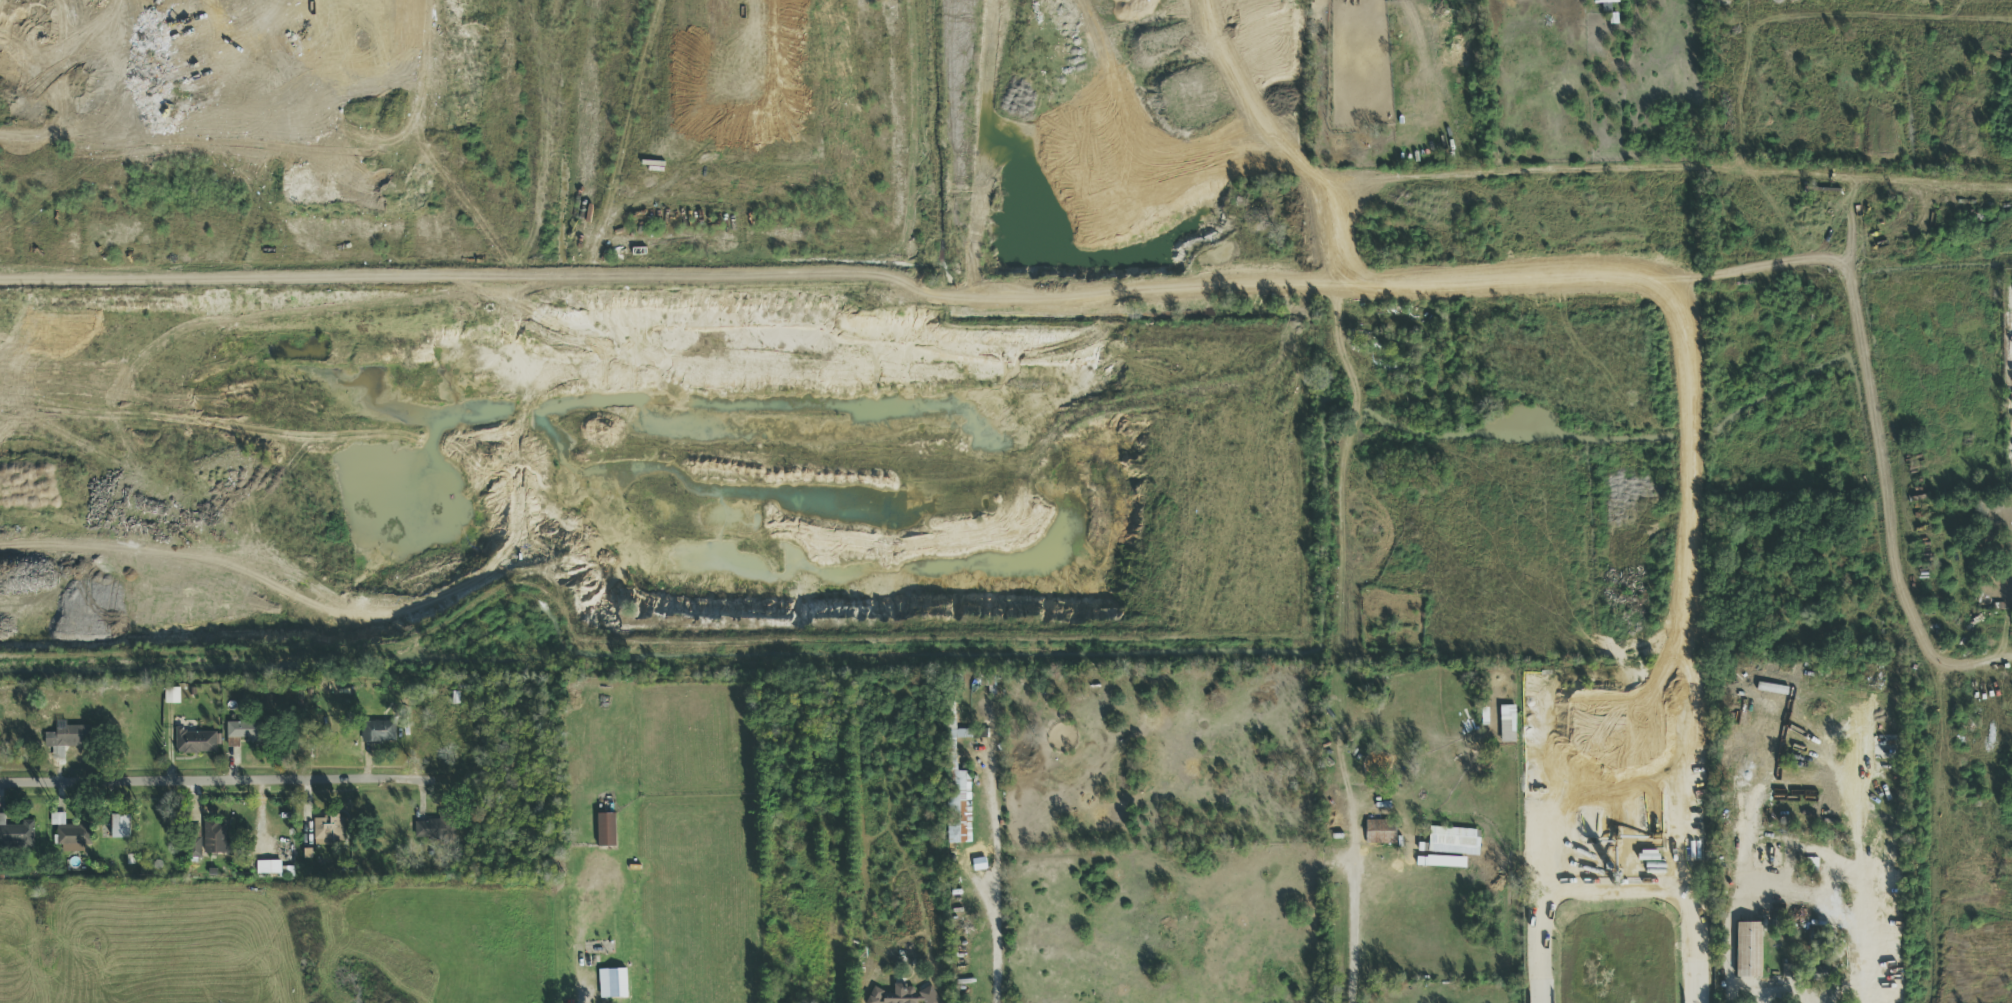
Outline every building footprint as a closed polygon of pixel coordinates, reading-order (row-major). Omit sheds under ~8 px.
[(165,704),(180,704),(180,689),(165,689),(165,704)] [(947,843),(972,843),(971,770),(956,770),(955,702),(945,702),(947,843)] [(393,743),(393,722),(363,722),(363,743),(393,743)] [(228,723),(228,747),(243,747),(243,723),(228,723)] [(88,725),(55,726),(55,733),(44,733),(45,748),(88,747),(88,725)] [(971,738),(988,738),(988,730),(971,730),(971,738)] [(176,754),(217,754),(217,731),(176,731),(176,754)] [(112,839),(130,839),(130,814),(112,814),(112,839)] [(439,822),(415,822),(415,840),(456,840),(456,814),(439,814),(439,822)] [(597,814),(597,847),(616,847),(616,814),(597,814)] [(0,816),(0,848),(34,848),(34,823),(5,823),(5,816),(0,816)] [(314,841),(346,841),(346,818),(314,818),(314,841)] [(1366,820),(1366,844),(1397,844),(1397,820),(1366,820)] [(205,822),(205,854),(226,854),(226,822),(205,822)] [(58,852),(88,852),(88,826),(58,826),(58,852)] [(201,858),(201,829),(188,829),(188,858),(201,858)] [(1445,874),(1445,866),(1473,867),(1474,860),(1426,857),(1425,873),(1445,874)] [(281,862),(261,862),(261,874),(281,874),(281,862)] [(1737,924),(1737,978),(1763,978),(1763,924),(1737,924)] [(895,985),(895,994),(884,994),(883,1002),(937,1002),(938,986),(895,985)]
